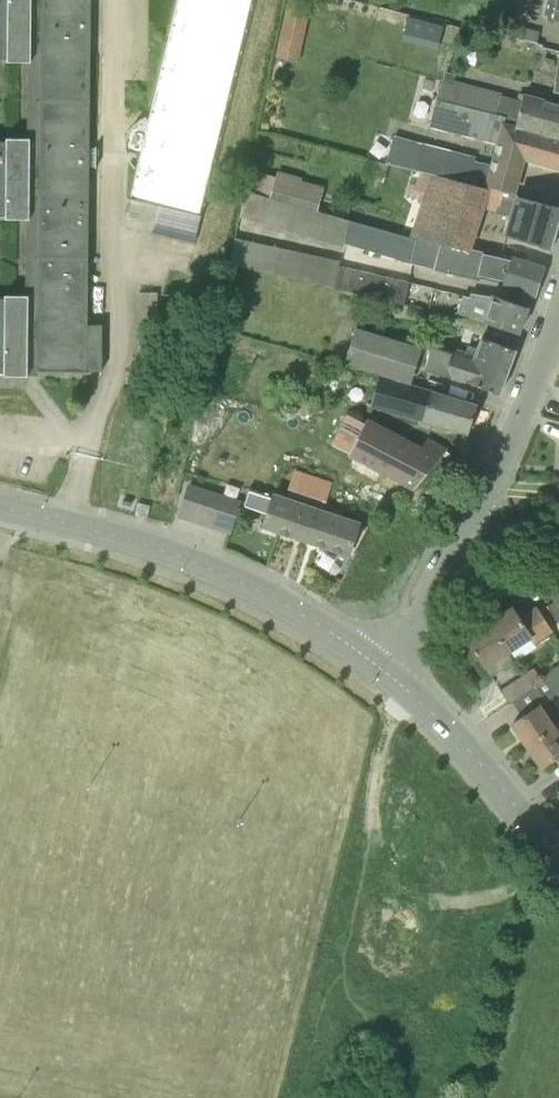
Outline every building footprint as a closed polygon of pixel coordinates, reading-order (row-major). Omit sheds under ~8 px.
[(27,371),(88,371),(102,372),(102,325),(88,325),(91,0),(0,0),(0,60),(8,60),(8,62),(28,62),(28,139),(7,138),(7,141),(0,141),(0,216),(7,216),(7,219),(27,219),(26,296),(6,296),(6,298),(0,298),(0,372),(27,372),(27,371)] [(202,215),(252,0),(175,0),(149,113),(147,110),(137,120),(130,128),(128,134),(127,139),(126,144),(126,151),(140,151),(129,198),(202,215)] [(302,59),(313,3),(298,0),(289,0),(278,54),(302,59)] [(545,12),(558,15),(558,0),(548,0),(545,12)] [(504,36),(535,44),(538,33),(507,25),(504,36)] [(502,95),(497,115),(507,117),(505,126),(558,140),(558,105),(523,96),(522,100),(502,95)] [(558,168),(558,140),(505,126),(507,117),(497,115),(437,100),(430,126),(497,143),(492,167),(475,163),(477,157),(394,136),(386,162),(431,173),(515,195),(525,159),(558,168)] [(273,197),(272,199),(292,205),(318,212),(324,189),(302,182),(303,179),(292,176),(280,173),(279,177),(273,197)] [(510,216),(504,236),(550,248),(551,248),(556,229),(558,219),(558,207),(515,195),(431,173),(411,237),(417,239),(441,246),(470,254),(471,248),(486,205),(511,211),(510,216)] [(385,231),(349,220),(344,244),(378,255),(411,263),(417,239),(411,237),(385,231)] [(435,270),(435,269),(441,246),(417,239),(411,263),(435,270)] [(435,269),(477,279),(483,251),(471,248),(470,254),(441,246),(435,269)] [(504,284),(535,296),(544,269),(513,258),(504,284)] [(335,288),(404,304),(409,282),(340,267),(335,288)] [(518,334),(528,307),(491,294),(490,297),(472,293),(470,298),(463,295),(457,311),(518,334)] [(345,363),(411,384),(422,348),(356,327),(345,363)] [(424,370),(499,394),(515,350),(481,336),(477,348),(468,345),(466,351),(454,347),(452,352),(432,346),(424,370)] [(423,417),(468,430),(470,431),(477,405),(379,376),(371,407),(422,421),(423,417)] [(447,451),(448,449),(425,440),(421,446),(368,418),(366,421),(351,413),(334,445),(350,453),(350,452),(415,488),(439,458),(443,462),(451,454),(447,451)] [(295,469),(286,494),(325,507),(333,481),(295,469)] [(208,489),(190,483),(179,515),(197,521),(208,489)] [(264,526),(306,540),(317,507),(275,493),(274,496),(251,488),(246,502),(269,510),(264,526)] [(223,494),(208,489),(197,521),(213,526),(223,494)] [(240,500),(223,494),(213,526),(230,532),(240,500)] [(317,507),(306,540),(349,554),(360,521),(317,507)] [(554,599),(555,601),(547,606),(558,624),(558,596),(554,599)] [(531,639),(533,643),(552,631),(536,607),(519,618),(513,608),(489,623),(509,653),(531,639)] [(514,660),(509,653),(489,623),(466,639),(491,676),(514,660)] [(533,688),(513,701),(523,716),(513,723),(528,745),(555,726),(541,704),(558,692),(558,670),(533,688)] [(523,674),(500,690),(509,704),(513,701),(533,688),(531,686),(524,674),(523,674)] [(555,726),(528,745),(542,766),(556,757),(558,762),(558,723),(555,726)]
